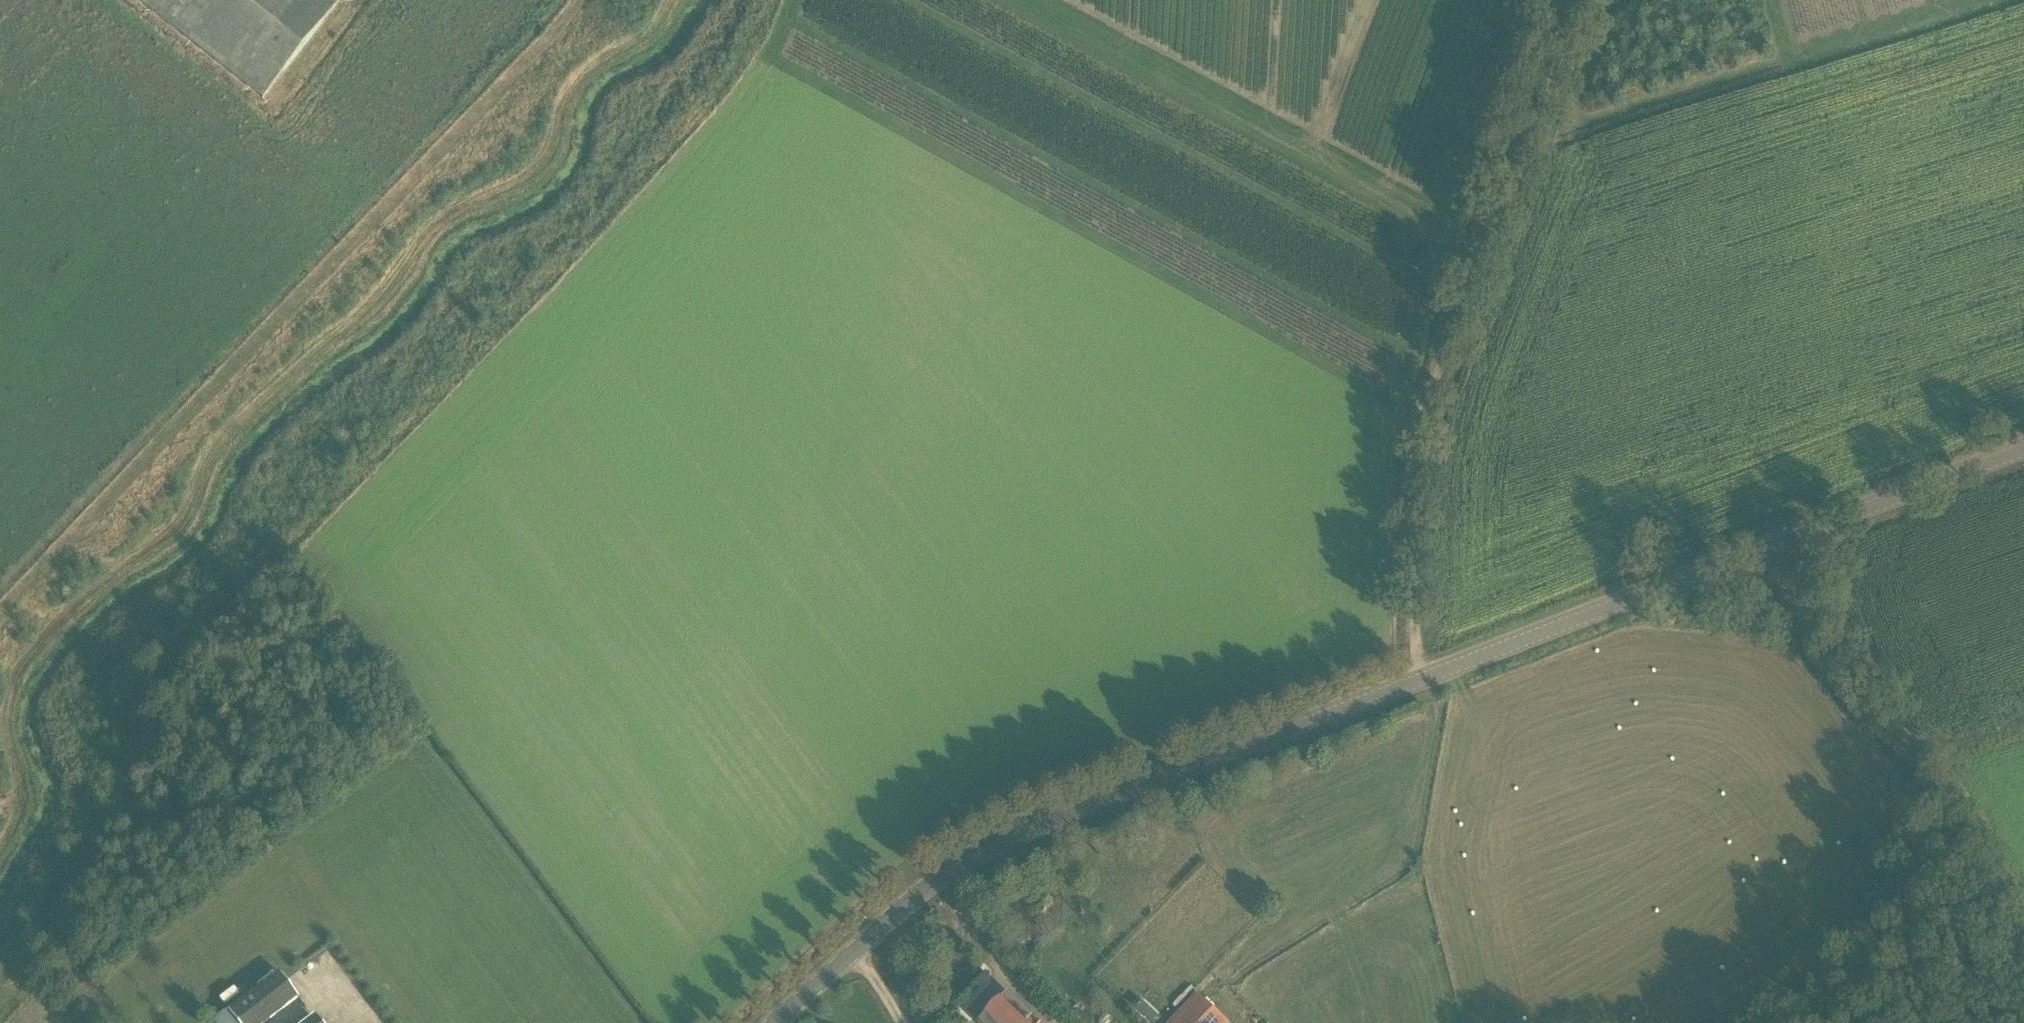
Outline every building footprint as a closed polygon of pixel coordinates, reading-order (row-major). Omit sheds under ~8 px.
[(262,99),(338,2),(336,0),(137,0),(262,99)] [(236,1022),(265,1022),(298,998),(279,973),(228,1012),(236,1022)] [(1035,1021),(1008,995),(981,1022),(1037,1022),(1035,1021)] [(1173,1022),(1226,1022),(1199,997),(1173,1022)]
